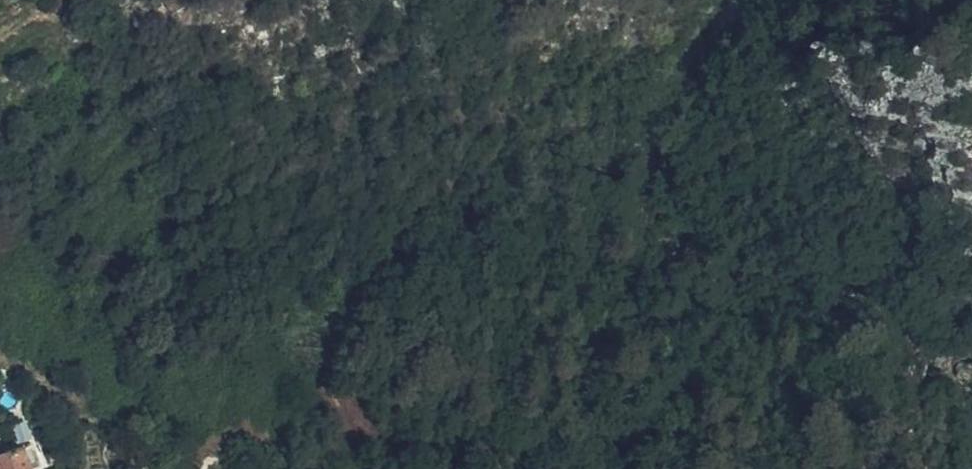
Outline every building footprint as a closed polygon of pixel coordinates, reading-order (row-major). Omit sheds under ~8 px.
[(24,446),(17,448),(21,468),(34,468),(29,445),(24,446)] [(17,448),(0,451),(0,468),(21,468),(17,448)]
